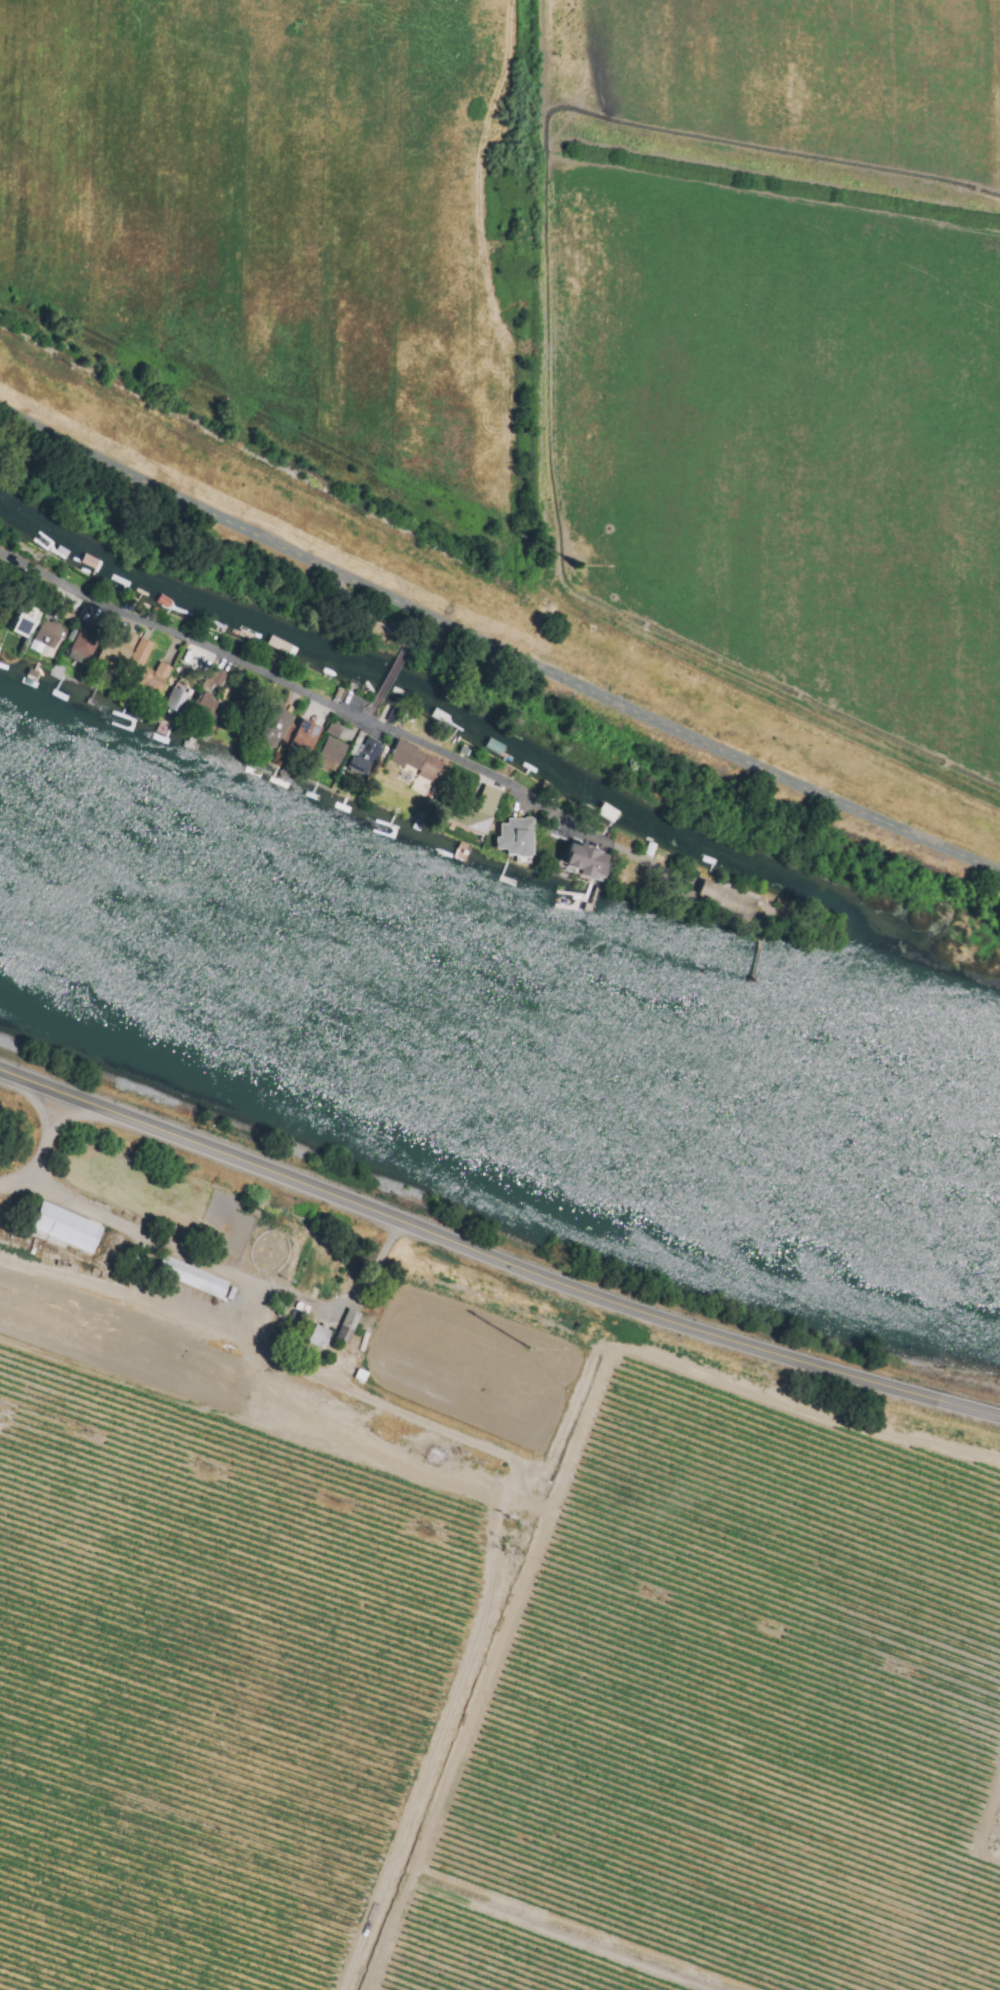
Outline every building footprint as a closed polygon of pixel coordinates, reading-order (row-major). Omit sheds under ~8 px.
[(25,604),(12,630),(28,639),(42,613),(25,604)] [(67,657),(86,666),(105,624),(93,619),(96,614),(83,608),(77,620),(82,623),(67,657)] [(64,628),(44,618),(29,648),(40,654),(45,645),(53,649),(64,628)] [(117,653),(129,658),(138,636),(127,631),(117,653)] [(130,661),(144,666),(152,643),(139,638),(130,661)] [(144,682),(161,690),(172,667),(160,661),(153,674),(149,672),(144,682)] [(226,674),(211,667),(192,711),(214,720),(222,702),(207,696),(213,683),(220,687),(226,674)] [(182,713),(190,693),(172,686),(165,707),(182,713)] [(280,748),(291,712),(275,708),(264,743),(280,748)] [(321,727),(302,719),(289,748),(309,756),(321,727)] [(325,733),(337,738),(342,727),(330,722),(325,733)] [(339,765),(348,746),(328,736),(319,756),(339,765)] [(368,776),(381,743),(364,736),(350,769),(368,776)] [(433,783),(443,762),(399,739),(389,758),(418,773),(417,774),(433,783)] [(466,827),(487,834),(500,790),(479,784),(466,827)] [(533,820),(500,820),(501,837),(496,837),(497,849),(508,849),(508,856),(534,856),(533,820)] [(580,874),(604,881),(612,854),(572,842),(566,864),(581,869),(580,874)] [(700,899),(739,908),(743,892),(704,883),(700,899)] [(93,1254),(103,1225),(41,1203),(31,1231),(93,1254)] [(223,1298),(229,1280),(163,1257),(157,1275),(223,1298)] [(359,1314),(346,1309),(335,1339),(348,1344),(359,1314)]
